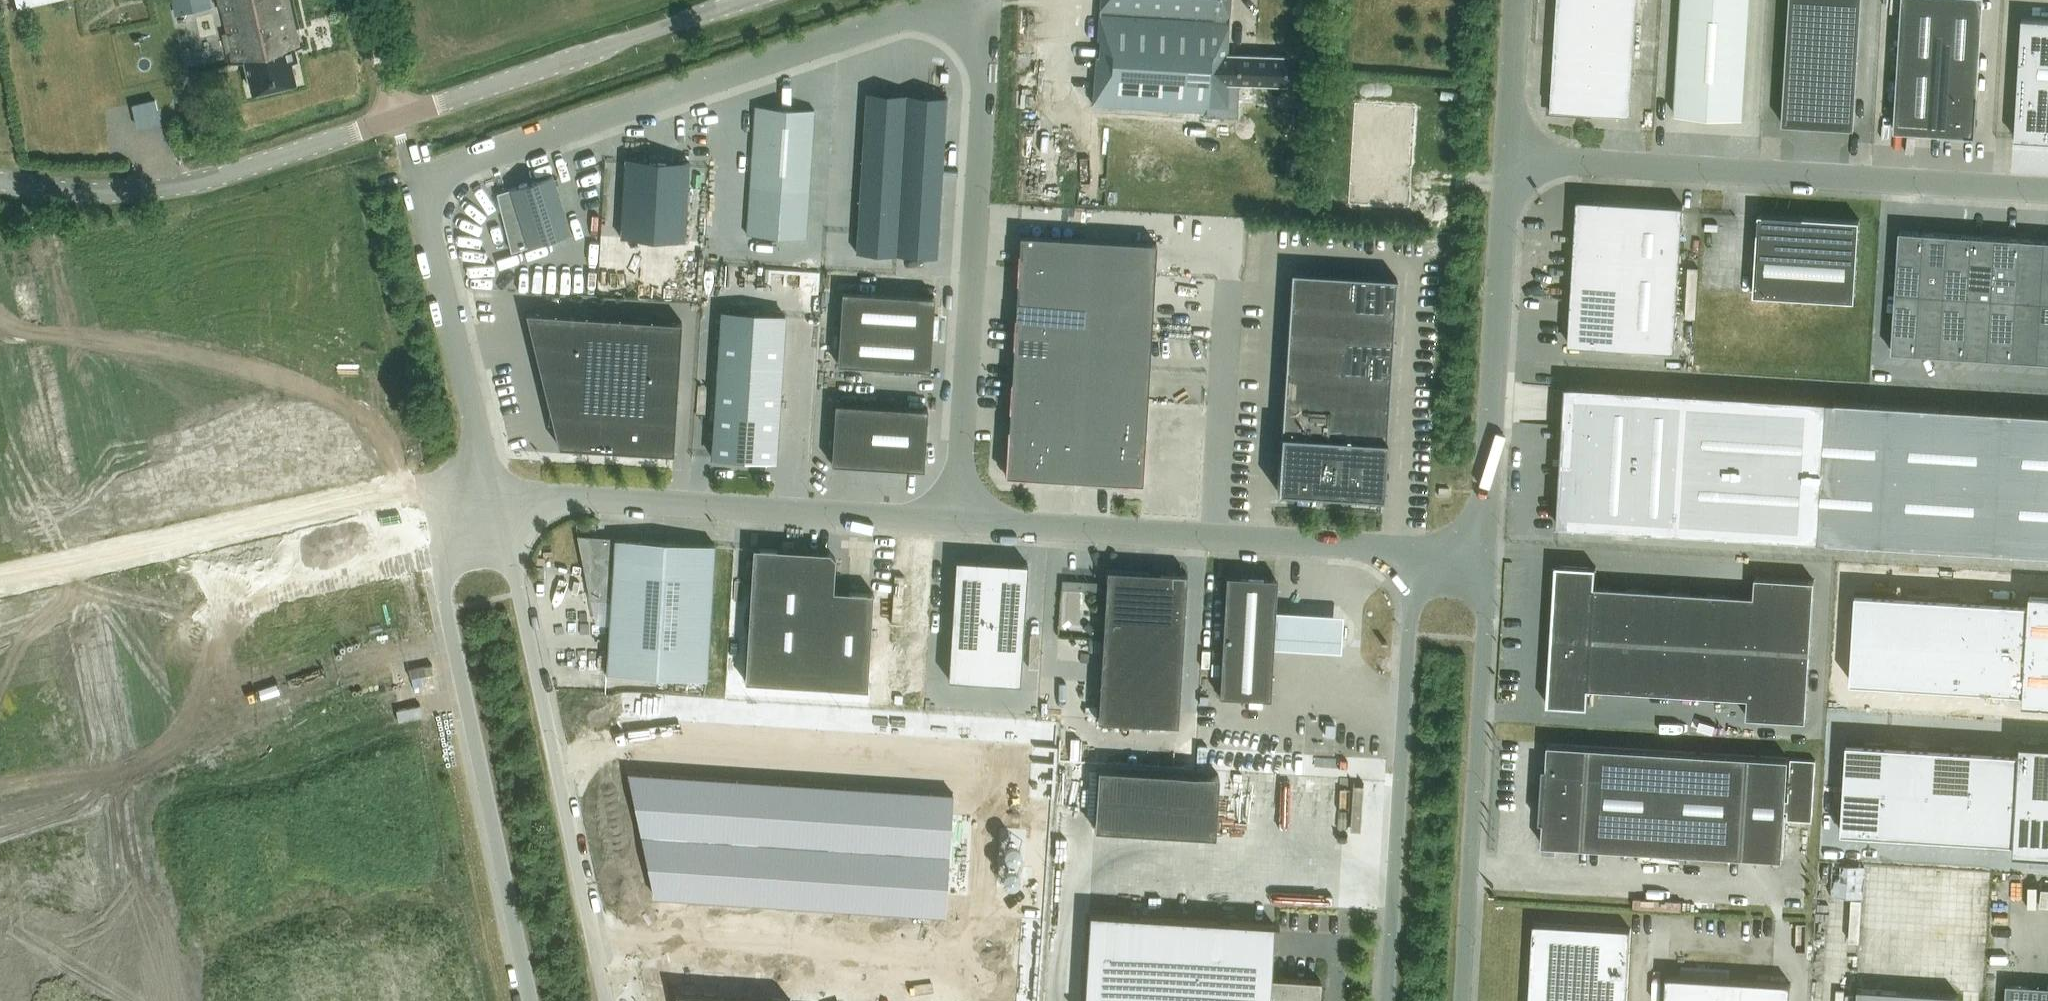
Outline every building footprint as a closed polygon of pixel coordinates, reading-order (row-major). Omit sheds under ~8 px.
[(303,46),(292,0),(215,0),(229,63),(245,60),(251,89),(254,88),(257,90),(264,89),(266,85),(281,82),(284,84),(291,82),(293,79),(295,78),(291,60),(297,59),(294,48),(303,46)] [(1284,85),(1286,56),(1281,56),(1279,54),(1272,54),(1270,56),(1227,53),(1230,0),(1101,0),(1098,39),(1103,39),(1102,56),(1098,55),(1095,103),(1206,110),(1208,80),(1284,85)] [(1552,108),(1631,113),(1638,0),(1558,0),(1552,108)] [(1675,114),(1743,118),(1750,0),(1682,0),(1675,114)] [(1853,126),(1861,0),(1789,0),(1782,122),(1853,126)] [(1893,129),(1938,132),(1938,134),(1968,136),(1968,134),(1973,134),(1982,0),(1901,0),(1893,129)] [(2022,17),(2015,137),(2047,139),(2047,18),(2022,17)] [(866,92),(864,132),(904,134),(906,94),(866,92)] [(906,94),(904,134),(944,137),(946,97),(906,94)] [(1355,100),(1349,200),(1409,204),(1415,104),(1355,100)] [(755,105),(747,233),(805,237),(813,109),(755,105)] [(864,132),(863,152),(902,154),(904,134),(864,132)] [(902,154),(901,174),(941,177),(944,137),(904,134),(902,154)] [(863,152),(861,172),(901,174),(902,154),(863,152)] [(625,157),(621,237),(685,240),(689,160),(625,157)] [(861,172),(860,192),(900,194),(901,174),(861,172)] [(550,174),(495,192),(510,250),(569,231),(550,174)] [(900,194),(899,214),(939,217),(941,177),(901,174),(900,194)] [(860,192),(859,212),(899,214),(900,194),(860,192)] [(1683,204),(1577,198),(1575,247),(1680,253),(1683,204)] [(859,212),(858,232),(897,234),(899,214),(859,212)] [(1857,218),(1758,212),(1753,293),(1852,299),(1857,218)] [(897,234),(896,254),(936,257),(939,217),(899,214),(897,234)] [(1900,230),(1896,290),(1920,292),(1924,231),(1900,230)] [(1924,231),(1920,292),(1944,293),(1948,233),(1924,231)] [(858,232),(856,252),(896,254),(897,234),(858,232)] [(1948,233),(1944,293),(1968,295),(1972,234),(1948,233)] [(1156,242),(1020,234),(1018,266),(1086,270),(1154,274),(1156,242)] [(1972,234),(1968,295),(1992,296),(1996,236),(1972,234)] [(1996,236),(1992,296),(2016,298),(2020,238),(1996,236)] [(2020,238),(2016,298),(2040,300),(2044,239),(2020,238)] [(1575,247),(1572,295),(1677,301),(1680,253),(1575,247)] [(1086,270),(1018,266),(1016,298),(1084,302),(1086,270)] [(1086,270),(1084,302),(1152,306),(1154,274),(1086,270)] [(1281,432),(1277,490),(1383,497),(1397,278),(1291,271),(1281,432)] [(842,290),(837,363),(930,368),(934,296),(842,290)] [(1896,290),(1892,351),(1916,352),(1920,292),(1896,290)] [(1920,292),(1916,352),(1940,354),(1944,293),(1920,292)] [(1944,293),(1940,354),(1964,355),(1968,295),(1944,293)] [(1677,301),(1572,295),(1569,343),(1675,349),(1677,301)] [(1968,295),(1964,355),(1988,357),(1992,296),(1968,295)] [(1992,296),(1988,357),(2012,359),(2016,298),(1992,296)] [(1084,302),(1016,298),(1014,330),(1082,334),(1084,302)] [(2016,298),(2012,359),(2036,360),(2040,300),(2016,298)] [(2036,360),(2047,361),(2047,300),(2040,300),(2036,360)] [(1084,302),(1082,334),(1106,336),(1151,338),(1152,306),(1084,302)] [(680,321),(524,311),(557,445),(672,452),(680,321)] [(721,311),(712,455),(776,459),(785,315),(721,311)] [(1014,330),(1012,362),(1080,366),(1105,368),(1106,336),(1082,334),(1014,330)] [(1106,336),(1105,368),(1149,370),(1151,338),(1106,336)] [(1012,362),(1010,394),(1079,398),(1080,366),(1012,362)] [(1080,366),(1079,398),(1146,402),(1149,370),(1105,368),(1080,366)] [(1557,524),(2047,553),(2047,413),(1566,384),(1557,524)] [(1010,394),(1008,426),(1077,430),(1079,398),(1010,394)] [(1079,398),(1077,430),(1074,478),(1142,482),(1145,434),(1146,402),(1079,398)] [(835,402),(831,462),(924,468),(927,407),(835,402)] [(1008,426),(1005,474),(1074,478),(1077,430),(1008,426)] [(712,578),(714,544),(578,535),(585,570),(712,578)] [(829,551),(753,546),(745,681),(867,689),(873,592),(833,589),(835,557),(829,551)] [(955,558),(948,677),(984,680),(992,560),(955,558)] [(992,560),(984,680),(1020,682),(1028,563),(992,560)] [(1556,563),(1554,599),(1594,601),(1595,585),(1596,566),(1556,563)] [(1107,567),(1098,717),(1177,722),(1187,572),(1107,567)] [(607,672),(706,678),(712,578),(585,570),(591,598),(612,599),(607,672)] [(1276,577),(1226,574),(1219,695),(1270,698),(1274,648),(1275,607),(1276,577)] [(1755,595),(1752,645),(1810,649),(1814,579),(1756,576),(1755,595)] [(1594,601),(1592,636),(1632,638),(1635,587),(1595,585),(1594,601)] [(1635,587),(1632,638),(1672,640),(1675,590),(1635,587)] [(1675,590),(1672,640),(1712,643),(1715,592),(1675,590)] [(1715,592),(1712,643),(1752,645),(1755,595),(1715,592)] [(1856,592),(1853,637),(1939,642),(1942,597),(1856,592)] [(1939,642),(2047,648),(2047,593),(2030,592),(2029,602),(1942,597),(1939,642)] [(1554,599),(1552,633),(1592,636),(1594,601),(1554,599)] [(1343,608),(1275,607),(1274,648),(1342,649),(1343,608)] [(1552,633),(1550,667),(1590,670),(1592,636),(1552,633)] [(1590,670),(1589,686),(1629,689),(1632,638),(1592,636),(1590,670)] [(1853,637),(1851,681),(1937,686),(1939,642),(1853,637)] [(1632,638),(1629,689),(1669,691),(1672,640),(1632,638)] [(1672,640),(1669,691),(1709,694),(1712,643),(1672,640)] [(1937,686),(2024,691),(2023,702),(2047,703),(2047,648),(1939,642),(1937,686)] [(1712,643),(1709,694),(1748,696),(1749,696),(1752,645),(1712,643)] [(1748,696),(1747,715),(1806,719),(1810,649),(1752,645),(1749,696),(1748,696)] [(1550,667),(1547,703),(1587,705),(1589,686),(1590,670),(1550,667)] [(1847,742),(1844,786),(1888,789),(1891,744),(1847,742)] [(2017,797),(2047,799),(2047,744),(2020,742),(2019,753),(2017,797)] [(1543,821),(1542,844),(1742,856),(1748,755),(1548,743),(1547,766),(1543,766),(1539,820),(1543,821)] [(1933,747),(1891,744),(1888,789),(1931,791),(1933,747)] [(1976,750),(1933,747),(1931,791),(1974,794),(1976,750)] [(2019,753),(1976,750),(1974,794),(2017,797),(2019,753)] [(1748,755),(1742,856),(1782,858),(1785,810),(1787,811),(1787,819),(1812,820),(1816,759),(1791,758),(1788,800),(1786,799),(1788,758),(1748,755)] [(1098,767),(1094,827),(1215,835),(1219,774),(1098,767)] [(952,792),(628,771),(653,893),(944,912),(952,792)] [(1844,786),(1842,831),(1885,833),(1888,789),(1844,786)] [(1928,836),(1931,791),(1888,789),(1885,833),(1928,836)] [(1971,838),(1974,794),(1931,791),(1928,836),(1971,838)] [(2017,797),(1974,794),(1971,838),(2014,841),(2017,797)] [(2017,797),(2014,841),(2013,852),(2047,854),(2047,799),(2017,797)] [(1084,1000),(1319,1000),(1321,979),(1271,976),(1274,923),(1089,912),(1084,1000)] [(1529,1000),(1626,1000),(1630,929),(1534,923),(1529,1000)] [(1664,1000),(1727,1000),(1729,979),(1665,976),(1664,1000)] [(1790,983),(1729,979),(1727,1000),(1790,1000),(1790,983)] [(2005,1000),(2047,1000),(2047,985),(2006,983),(2005,1000)] [(1957,994),(1857,987),(1856,1000),(1957,1000),(1957,994)] [(674,991),(676,1000),(792,1000),(792,999),(674,991)]
